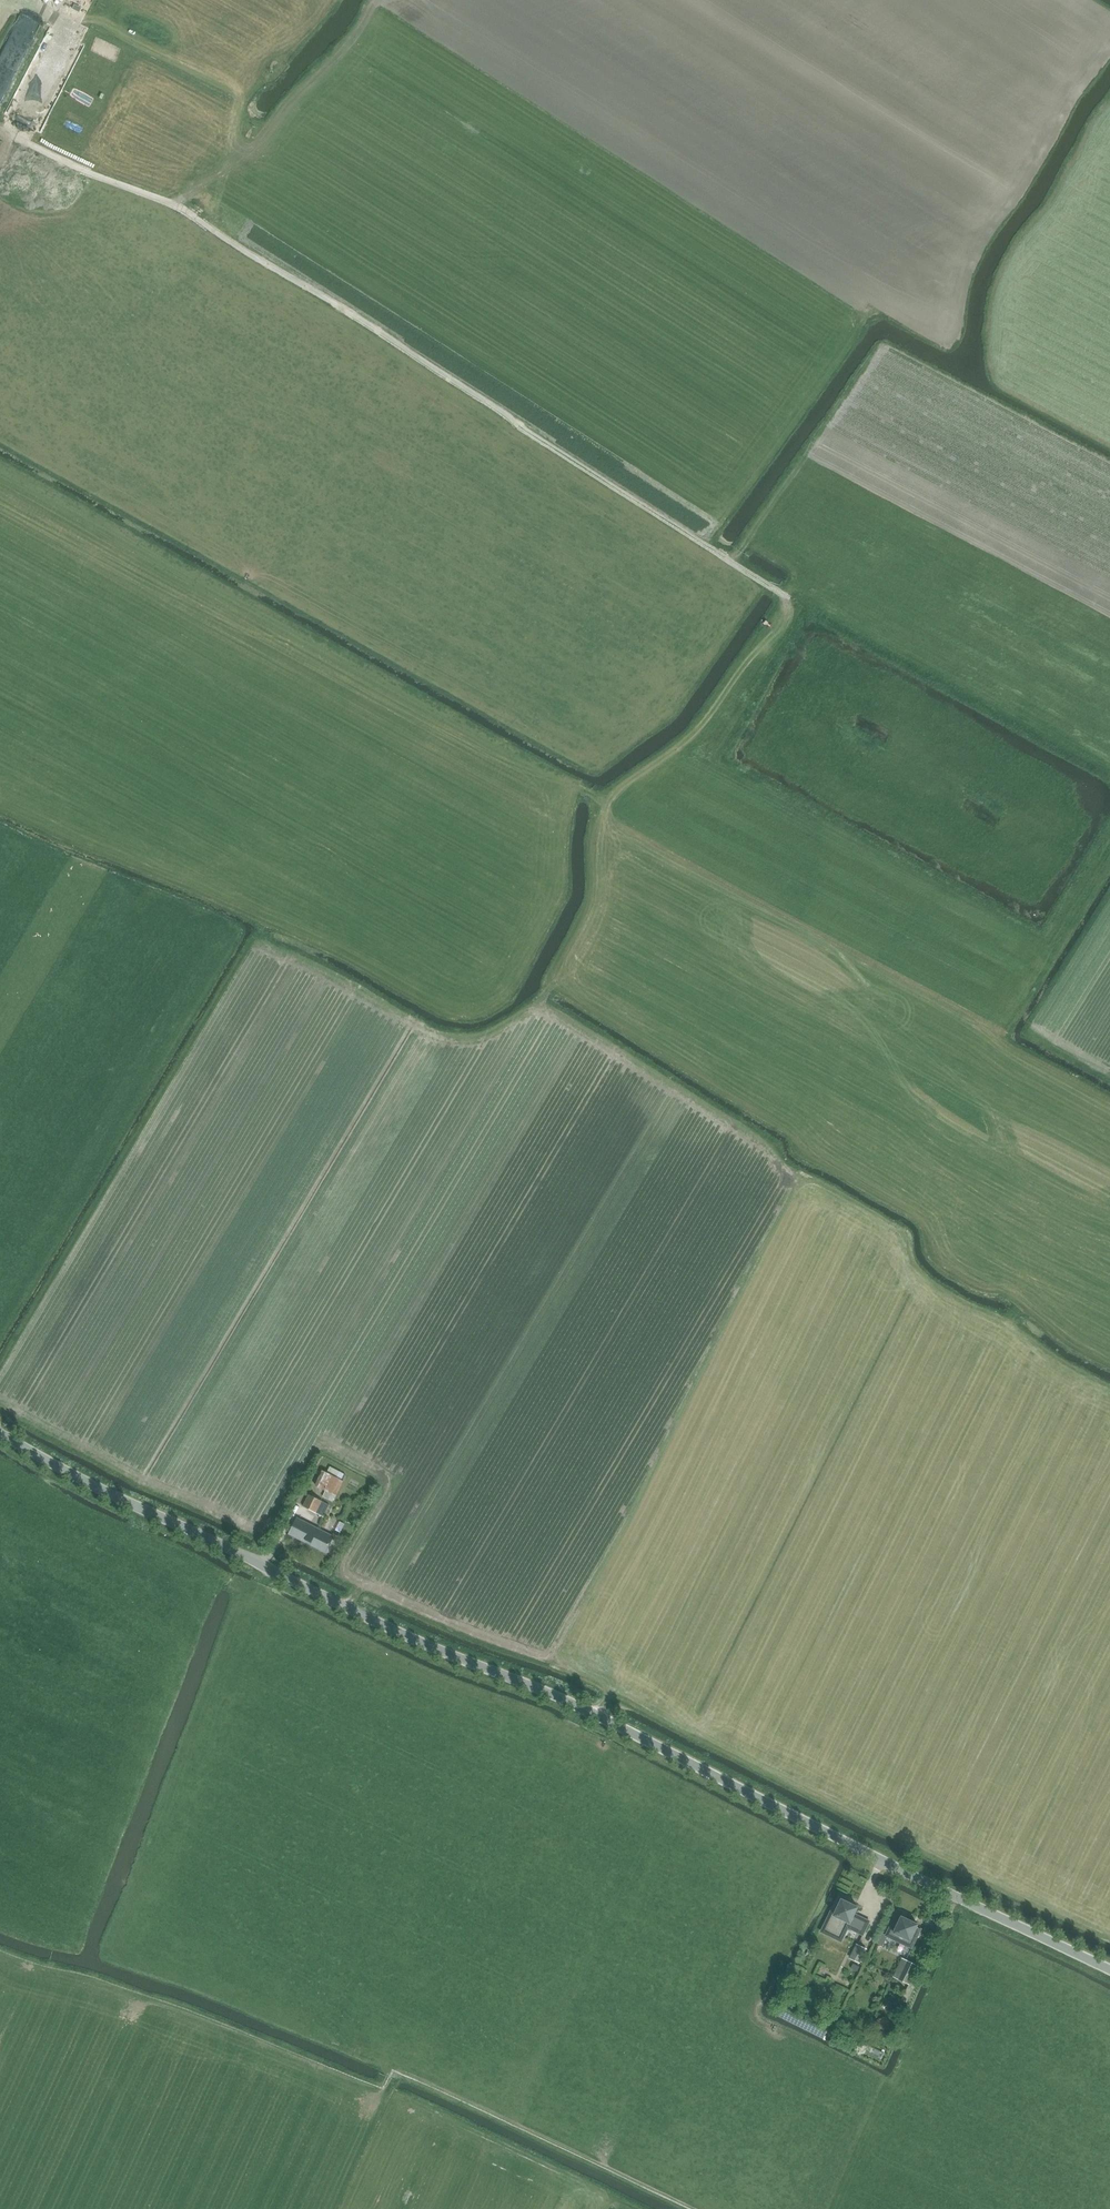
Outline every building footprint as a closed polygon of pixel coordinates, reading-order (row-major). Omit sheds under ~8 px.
[(323,1471),(316,1485),(325,1490),(322,1496),(332,1501),(335,1495),(336,1496),(344,1481),(343,1480),(346,1474),(330,1466),(327,1472),(323,1471)] [(309,1494),(303,1506),(324,1516),(330,1504),(309,1494)] [(296,1517),(288,1534),(325,1553),(333,1536),(296,1517)] [(836,1908),(827,1927),(835,1931),(832,1937),(841,1941),(847,1927),(862,1935),(869,1921),(853,1914),(857,1906),(848,1902),(850,1898),(839,1893),(833,1906),(836,1908)] [(896,1941),(897,1939),(913,1947),(917,1937),(913,1935),(918,1924),(909,1920),(911,1916),(898,1910),(886,1936),(896,1941)] [(849,1958),(857,1962),(864,1948),(856,1944),(849,1958)] [(897,1978),(909,1984),(918,1966),(906,1960),(897,1978)] [(849,2022),(846,2028),(854,2032),(857,2027),(849,2022)]
